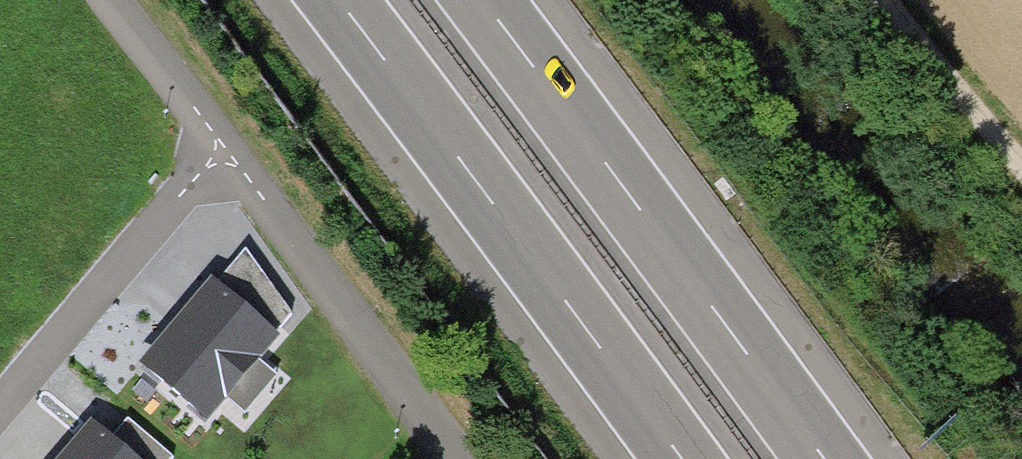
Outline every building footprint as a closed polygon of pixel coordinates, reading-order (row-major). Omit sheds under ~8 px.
[(247,251),(217,284),(276,334),(291,315),(247,251)] [(217,284),(211,279),(190,304),(138,366),(206,424),(280,337),(276,334),(217,284)] [(111,439),(134,458),(173,458),(128,420),(111,439)] [(90,422),(69,447),(59,458),(134,458),(111,439),(90,422)]
